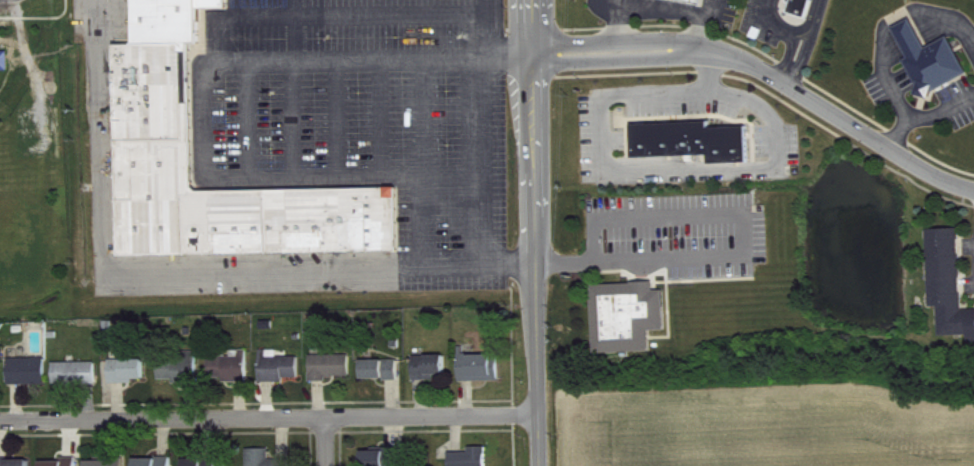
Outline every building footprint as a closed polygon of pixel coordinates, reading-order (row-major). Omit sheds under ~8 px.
[(135,41),(134,0),(198,0),(199,40),(190,40),(135,41)] [(795,22),(813,26),(819,0),(799,0),(795,22)] [(953,46),(930,57),(917,28),(898,36),(913,67),(909,69),(926,106),(971,85),(953,46)] [(190,40),(192,190),(396,186),(397,250),(118,255),(114,42),(135,41),(190,40)] [(13,61),(0,62),(0,78),(13,78),(13,61)] [(639,166),(715,164),(715,173),(753,172),(752,135),(714,137),(714,131),(637,133),(639,166)] [(964,237),(931,238),(933,316),(942,316),(943,345),(973,344),(973,354),(973,319),(965,319),(964,237)] [(656,360),(655,339),(671,339),(670,299),(660,299),(659,291),(595,294),(598,363),(656,360)] [(236,366),(213,366),(214,387),(227,387),(227,391),(252,390),(251,359),(236,359),(236,366)] [(264,391),(288,391),(288,386),(303,386),(303,365),(281,365),(282,359),(264,359),(264,391)] [(202,392),(201,362),(163,363),(163,388),(178,388),(178,392),(202,392)] [(354,385),(354,363),(314,364),(314,391),(331,390),(330,386),(354,385)] [(503,390),(503,363),(463,364),(464,390),(503,390)] [(449,364),(418,365),(418,389),(440,389),(439,384),(450,384),(449,364)] [(49,367),(12,368),(13,394),(50,393),(49,367)] [(113,369),(114,392),(138,392),(138,388),(149,388),(149,368),(113,369)] [(366,388),(402,388),(402,369),(366,369),(366,388)] [(101,372),(57,371),(57,393),(100,394),(101,372)] [(453,465),(490,465),(490,456),(473,456),(473,461),(453,462),(453,465)] [(250,465),(273,465),(273,457),(250,458),(250,465)]
